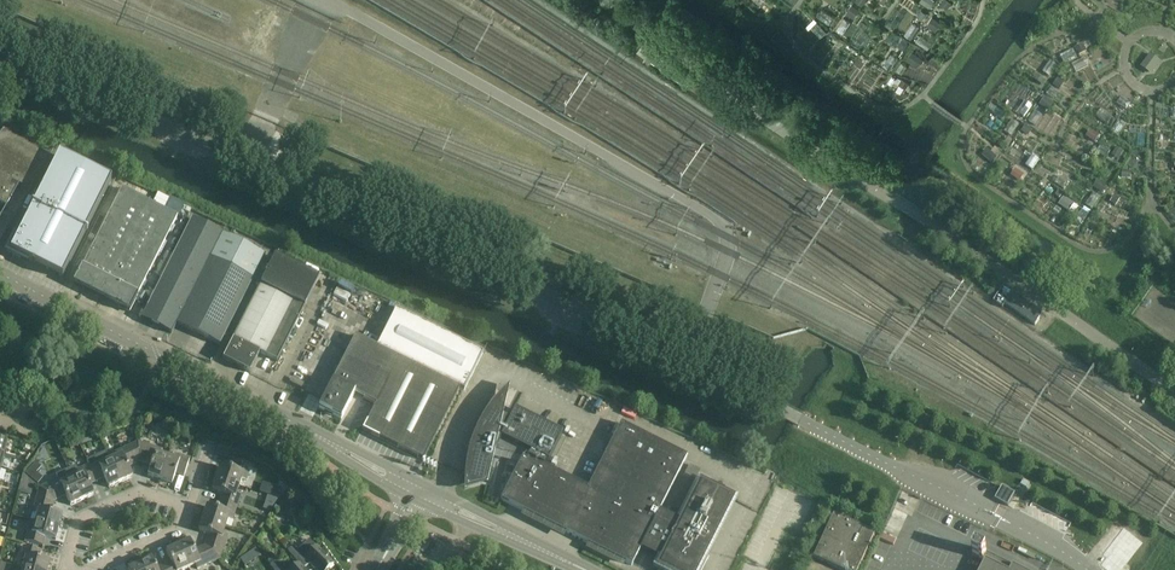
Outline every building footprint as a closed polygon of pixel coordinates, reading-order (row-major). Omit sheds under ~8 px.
[(852,5),(846,13),(852,17),(858,9),(852,5)] [(821,9),(816,16),(828,24),(833,18),(821,9)] [(921,10),(916,16),(922,20),(926,14),(921,10)] [(932,17),(927,25),(933,29),(938,21),(932,17)] [(843,18),(836,30),(842,34),(850,22),(843,18)] [(816,22),(810,28),(820,38),(826,32),(816,22)] [(912,23),(904,35),(910,39),(918,27),(912,23)] [(920,35),(916,42),(927,50),(932,43),(920,35)] [(1083,46),(1077,49),(1080,55),(1086,52),(1083,46)] [(1072,50),(1060,56),(1063,63),(1076,57),(1072,50)] [(913,52),(907,59),(915,65),(920,58),(913,52)] [(891,54),(883,66),(889,70),(897,58),(891,54)] [(1153,71),(1160,62),(1151,55),(1144,64),(1144,68),(1149,72),(1153,71)] [(1085,59),(1072,65),(1075,72),(1088,66),(1085,59)] [(901,61),(895,70),(899,72),(905,64),(901,61)] [(1050,62),(1042,73),(1049,77),(1057,66),(1050,62)] [(892,75),(887,83),(892,86),(896,79),(892,75)] [(1037,77),(1034,81),(1040,85),(1043,81),(1037,77)] [(1058,80),(1054,85),(1059,89),(1063,83),(1058,80)] [(1052,88),(1047,95),(1053,99),(1058,92),(1052,88)] [(1121,97),(1117,104),(1126,110),(1130,104),(1121,97)] [(1044,99),(1040,105),(1046,109),(1050,103),(1044,99)] [(1025,101),(1017,113),(1024,117),(1032,106),(1025,101)] [(1101,109),(1096,116),(1107,124),(1112,118),(1101,109)] [(1035,111),(1028,121),(1035,126),(1042,116),(1035,111)] [(1012,120),(1004,132),(1011,137),(1019,125),(1012,120)] [(1119,120),(1111,132),(1118,136),(1125,125),(1119,120)] [(1093,132),(1089,138),(1095,142),(1099,136),(1093,132)] [(0,137),(0,219),(19,187),(29,193),(49,159),(3,133),(0,137)] [(1101,145),(1096,152),(1106,158),(1110,151),(1101,145)] [(1117,148),(1113,154),(1119,157),(1123,152),(1117,148)] [(989,152),(985,157),(991,163),(996,158),(989,152)] [(111,182),(59,156),(20,234),(16,232),(7,252),(62,279),(111,182)] [(1033,156),(1026,166),(1032,170),(1039,160),(1033,156)] [(1018,172),(1014,177),(1019,181),(1023,176),(1018,172)] [(1059,177),(1055,184),(1063,189),(1068,182),(1059,177)] [(1100,183),(1096,189),(1102,193),(1106,187),(1100,183)] [(82,267),(81,267),(72,285),(101,299),(149,203),(121,189),(82,267)] [(1093,193),(1085,205),(1092,210),(1100,198),(1093,193)] [(1114,196),(1110,202),(1116,206),(1120,200),(1114,196)] [(1072,203),(1064,197),(1058,205),(1067,211),(1072,203)] [(138,296),(137,295),(177,217),(149,203),(101,299),(129,313),(138,296)] [(1082,210),(1078,217),(1084,221),(1088,214),(1082,210)] [(192,219),(142,318),(141,319),(171,334),(176,324),(222,234),(192,219)] [(223,235),(176,324),(219,346),(220,345),(265,256),(223,235)] [(276,363),(304,309),(319,279),(275,257),(260,286),(259,286),(232,340),(233,340),(223,360),(249,374),(259,354),(276,363)] [(1011,295),(1004,305),(1035,326),(1042,316),(1011,295)] [(319,409),(341,420),(354,394),(376,405),(363,431),(423,461),(460,389),(464,391),(483,354),(395,310),(376,347),(355,337),(319,409)] [(464,479),(464,493),(465,493),(487,486),(495,451),(522,457),(501,500),(509,505),(582,541),(631,566),(640,550),(662,560),(659,567),(660,567),(665,569),(696,569),(732,500),(700,484),(681,523),(659,511),(686,457),(620,424),(588,489),(543,466),(545,462),(548,463),(562,435),(515,411),(510,421),(502,417),(506,402),(506,399),(509,387),(501,395),(499,397),(497,399),(492,404),(487,411),(482,419),(478,426),(474,435),(471,443),(468,452),(468,453),(466,460),(464,476),(464,477),(464,479)] [(110,460),(120,483),(132,477),(127,466),(139,460),(138,442),(115,453),(117,457),(110,460)] [(160,480),(161,476),(167,457),(160,455),(162,450),(138,442),(139,460),(151,464),(147,476),(160,480)] [(25,444),(23,453),(31,455),(33,446),(25,444)] [(106,452),(87,461),(89,465),(94,476),(96,480),(103,477),(108,488),(120,483),(110,460),(106,452)] [(161,476),(160,480),(172,485),(176,473),(184,475),(190,459),(176,455),(175,459),(167,457),(161,476)] [(216,479),(232,485),(240,487),(242,480),(246,481),(251,467),(235,461),(232,471),(220,467),(216,479)] [(35,462),(25,474),(31,479),(36,473),(41,468),(35,462)] [(96,480),(94,476),(89,465),(76,471),(78,475),(71,478),(82,501),(94,495),(88,484),(96,480)] [(82,501),(71,478),(65,481),(63,477),(38,488),(53,500),(65,495),(70,506),(82,501)] [(240,487),(232,485),(216,479),(212,491),(224,495),(221,503),(232,507),(237,508),(242,496),(237,494),(240,487)] [(22,483),(20,492),(29,495),(32,485),(22,483)] [(997,494),(995,499),(1008,507),(1011,502),(1015,493),(1002,486),(997,494)] [(53,500),(38,488),(32,513),(36,515),(34,522),(59,528),(62,516),(50,513),(53,500)] [(273,497),(278,499),(281,490),(276,488),(273,497)] [(288,499),(278,507),(284,514),(293,507),(288,499)] [(237,508),(232,507),(221,503),(219,511),(206,507),(202,519),(226,527),(229,520),(233,521),(237,508)] [(834,514),(814,558),(839,569),(859,569),(876,533),(834,514)] [(226,527),(202,519),(198,531),(210,535),(206,547),(220,560),(228,536),(224,534),(226,527)] [(59,528),(34,522),(32,529),(28,528),(24,542),(41,546),(43,538),(55,541),(59,528)] [(206,547),(195,553),(190,541),(178,547),(188,569),(195,566),(197,569),(198,569),(220,560),(206,547)] [(298,552),(293,546),(288,552),(298,564),(299,565),(299,564),(303,569),(309,565),(315,569),(327,569),(333,564),(316,547),(316,548),(309,541),(298,552)] [(27,569),(48,569),(50,563),(37,559),(39,551),(23,546),(19,560),(24,561),(22,569),(27,569)] [(178,547),(166,552),(171,564),(164,567),(165,569),(187,569),(188,569),(178,547)] [(254,548),(249,551),(252,556),(257,552),(254,548)] [(976,548),(972,555),(985,562),(981,569),(1020,569),(976,548)] [(273,558),(267,562),(273,569),(283,569),(273,558)] [(151,559),(139,565),(142,569),(156,569),(151,559)]
